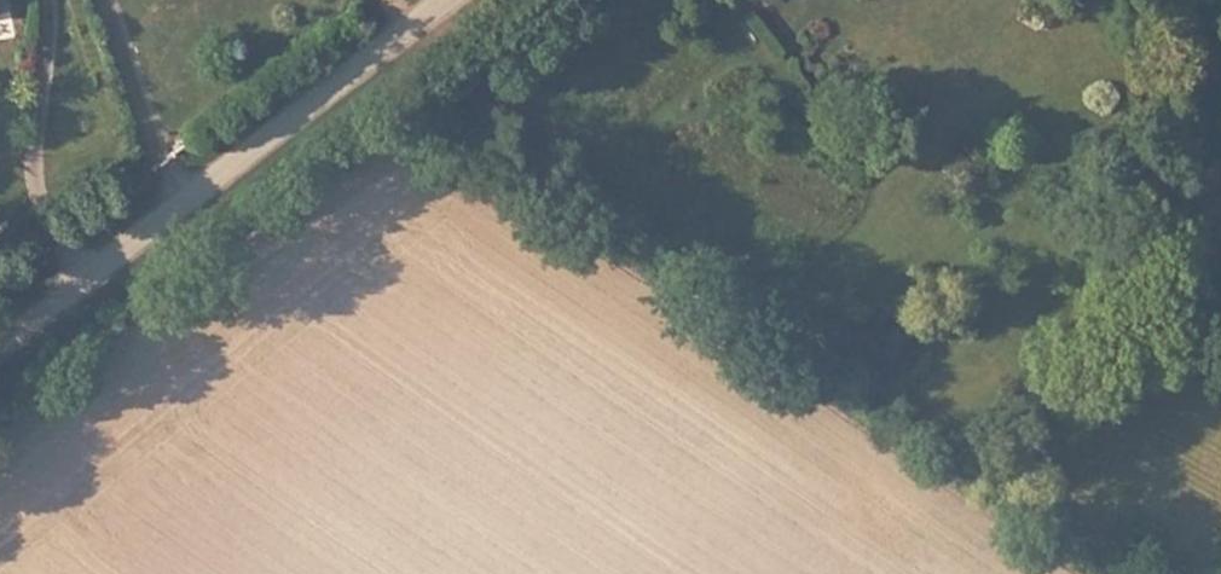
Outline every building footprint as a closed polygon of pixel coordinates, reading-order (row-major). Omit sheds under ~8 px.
[(9,20),(5,0),(0,0),(0,21),(9,20)]
